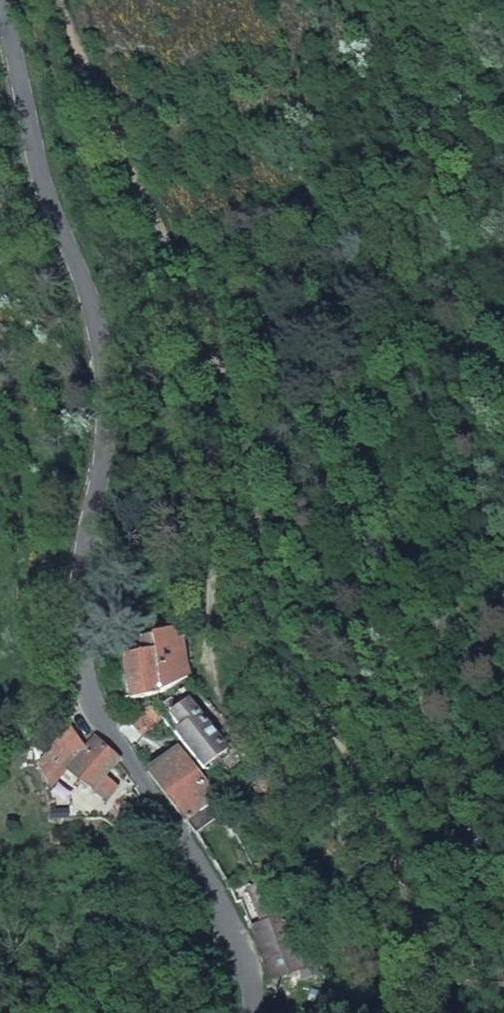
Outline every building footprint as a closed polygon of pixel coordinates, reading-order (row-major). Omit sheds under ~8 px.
[(155,697),(185,682),(187,693),(199,688),(194,676),(187,633),(173,632),(172,641),(141,641),(140,656),(120,657),(122,697),(155,697)] [(176,710),(190,734),(183,738),(201,770),(228,756),(197,699),(176,710)] [(151,710),(128,722),(138,738),(161,727),(151,710)] [(68,781),(104,813),(120,794),(104,778),(109,773),(118,764),(101,743),(91,754),(71,733),(36,764),(48,792),(67,779),(68,781)] [(215,806),(180,750),(154,763),(184,813),(190,820),(215,806)] [(239,898),(255,928),(264,949),(275,978),(307,967),(276,884),(239,898)]
